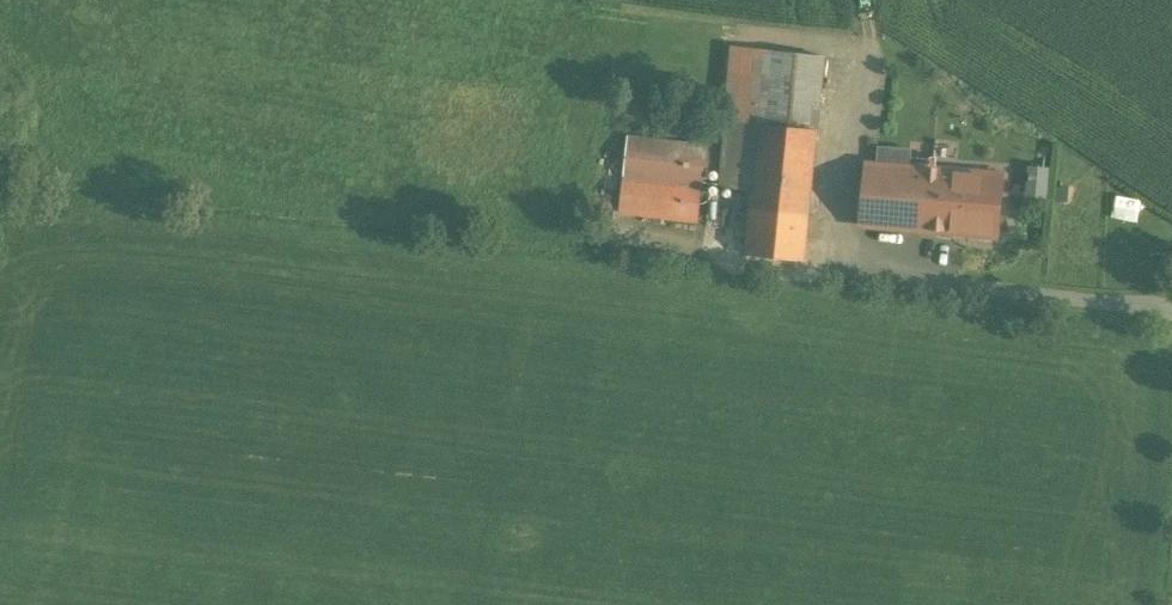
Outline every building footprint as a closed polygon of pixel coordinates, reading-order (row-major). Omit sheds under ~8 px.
[(824,56),(731,47),(724,121),(759,125),(817,131),(824,56)] [(759,125),(724,121),(718,187),(752,190),(759,125)] [(817,131),(759,125),(752,190),(750,209),(808,215),(817,131)] [(705,145),(627,136),(623,177),(701,186),(705,145)] [(935,167),(867,162),(860,225),(930,231),(935,167)] [(1001,172),(935,167),(930,231),(995,236),(1001,172)] [(701,186),(623,177),(619,210),(698,220),(701,186)] [(808,215),(750,209),(745,254),(803,260),(808,215)]
